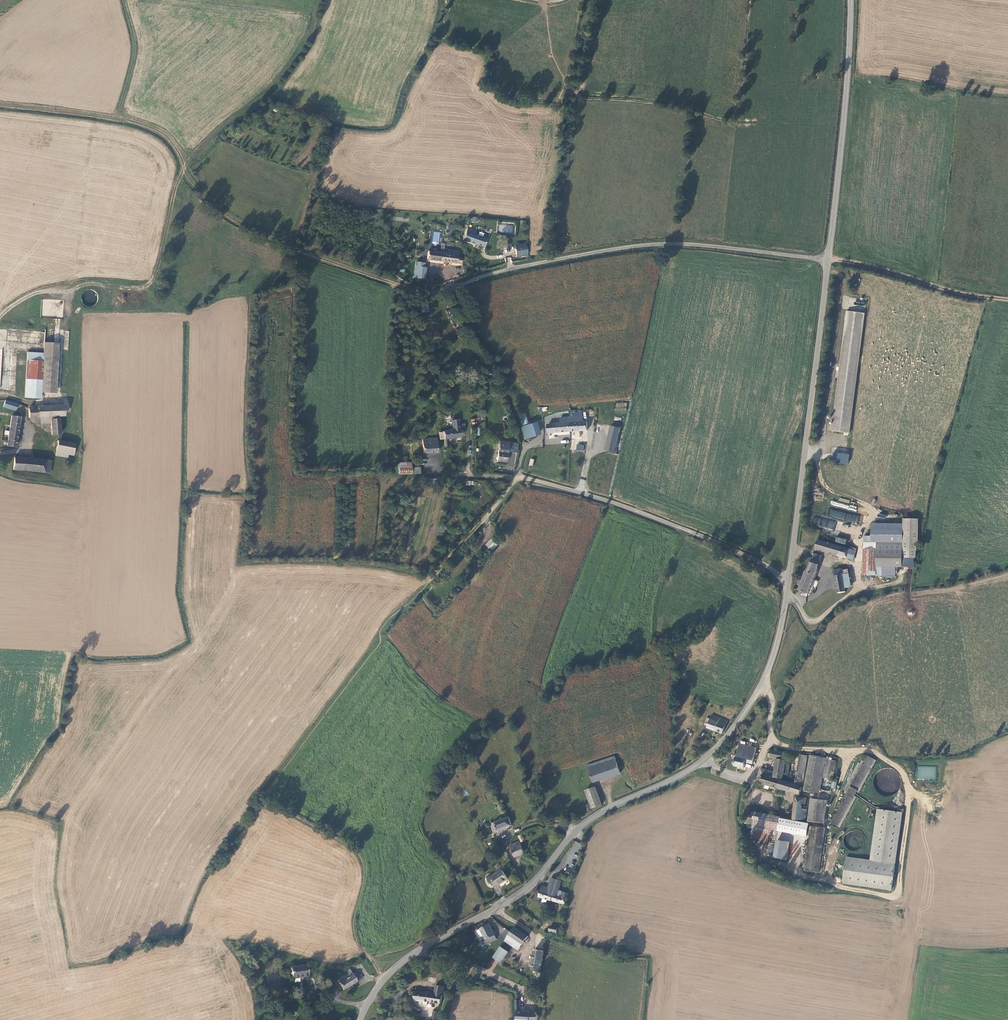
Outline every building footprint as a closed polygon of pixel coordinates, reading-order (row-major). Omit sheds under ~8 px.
[(484,247),(487,239),(474,234),(476,231),(467,228),(463,240),(484,247)] [(516,247),(516,255),(528,255),(528,247),(516,247)] [(428,259),(461,264),(462,257),(457,256),(459,251),(448,250),(447,253),(429,251),(428,259)] [(426,267),(423,267),(418,266),(417,278),(425,279),(426,267)] [(94,304),(98,295),(87,290),(83,298),(94,304)] [(421,306),(422,313),(429,312),(428,305),(421,306)] [(849,434),(862,314),(845,312),(832,432),(849,434)] [(72,330),(47,328),(45,352),(29,350),(26,395),(42,396),(43,391),(63,392),(66,348),(70,349),(72,330)] [(19,402),(7,398),(5,405),(17,408),(19,402)] [(53,422),(52,435),(61,433),(60,415),(65,414),(65,404),(55,404),(39,404),(39,406),(29,406),(30,415),(41,415),(52,415),(53,422)] [(519,415),(522,426),(528,425),(524,414),(519,415)] [(12,415),(8,441),(6,440),(4,440),(3,440),(3,442),(3,443),(5,443),(7,443),(7,445),(16,446),(21,417),(12,415)] [(583,416),(560,417),(561,423),(548,424),(548,432),(587,430),(587,422),(583,422),(583,416)] [(444,430),(443,430),(443,431),(444,438),(456,437),(457,445),(463,444),(461,428),(460,428),(459,419),(452,420),(453,430),(444,430)] [(528,425),(522,426),(525,438),(539,434),(535,423),(528,425)] [(614,454),(620,428),(611,426),(605,452),(614,454)] [(437,452),(436,438),(423,439),(424,452),(437,452)] [(75,443),(58,440),(56,454),(68,457),(69,453),(74,454),(75,443)] [(515,445),(499,443),(497,461),(506,462),(508,453),(517,454),(518,444),(516,444),(515,445)] [(833,452),(833,463),(848,464),(849,453),(833,452)] [(13,469),(50,473),(51,460),(15,456),(13,469)] [(411,462),(400,462),(399,462),(398,474),(411,473),(411,467),(411,462)] [(827,516),(856,525),(859,517),(830,508),(827,516)] [(816,526),(835,530),(837,521),(818,517),(816,526)] [(903,520),(903,531),(902,558),(916,558),(916,552),(916,546),(918,544),(918,520),(903,520)] [(903,531),(871,530),(871,538),(864,538),(863,576),(896,577),(896,568),(902,568),(902,558),(903,531)] [(487,545),(493,550),(500,543),(494,537),(487,545)] [(816,550),(854,561),(856,552),(819,541),(816,550)] [(818,566),(821,560),(813,557),(811,563),(818,566)] [(818,566),(811,563),(808,572),(806,572),(803,581),(800,580),(798,585),(801,586),(800,592),(801,592),(801,595),(801,596),(803,597),(804,597),(805,596),(808,597),(818,566)] [(835,574),(838,594),(846,592),(846,589),(843,572),(843,570),(834,571),(833,574),(835,574)] [(722,733),(727,721),(712,715),(707,727),(722,733)] [(799,754),(794,780),(794,783),(774,778),(774,777),(782,778),(782,774),(783,774),(786,760),(787,753),(771,750),(769,757),(777,759),(775,773),(760,769),(758,778),(762,779),(761,782),(760,783),(800,794),(802,788),(796,784),(801,785),(807,755),(799,754)] [(810,754),(804,790),(817,793),(824,756),(810,754)] [(868,755),(832,823),(837,826),(874,758),(868,755)] [(745,759),(746,756),(742,756),(741,758),(736,757),(735,762),(734,761),(733,761),(732,762),(732,763),(732,764),(732,765),(733,765),(734,765),(735,766),(745,768),(746,760),(745,759)] [(826,756),(820,789),(831,791),(831,789),(836,789),(837,780),(837,757),(826,756)] [(606,777),(619,772),(614,757),(601,761),(606,777)] [(794,762),(786,760),(783,774),(791,775),(794,762)] [(593,781),(606,777),(601,761),(588,766),(593,781)] [(873,783),(873,787),(876,791),(879,794),(883,796),(888,797),(892,796),(896,793),(899,790),(901,786),(901,781),(900,776),(897,773),(893,770),(888,768),(883,769),(879,771),(875,774),(873,778),(873,783)] [(586,791),(592,808),(602,805),(596,788),(586,791)] [(797,797),(793,821),(805,821),(805,819),(807,811),(802,810),(803,805),(806,805),(807,799),(799,798),(797,797)] [(828,801),(815,798),(811,821),(824,823),(828,801)] [(903,812),(878,808),(871,860),(896,863),(903,812)] [(745,824),(753,825),(756,813),(744,811),(742,818),(746,819),(745,824)] [(778,830),(780,818),(756,813),(753,825),(761,827),(778,830)] [(494,833),(512,826),(509,817),(491,824),(494,833)] [(751,840),(758,841),(761,827),(753,825),(751,840)] [(826,828),(811,826),(805,870),(820,872),(826,828)] [(776,839),(778,830),(761,827),(758,841),(769,843),(770,839),(776,839)] [(514,857),(524,853),(519,841),(510,845),(514,857)] [(776,843),(773,857),(781,858),(784,845),(776,843)] [(508,879),(503,871),(492,878),(491,876),(487,878),(492,885),(495,883),(497,886),(508,879)] [(557,880),(551,878),(547,887),(542,886),(538,896),(551,899),(555,887),(557,880)] [(551,899),(566,904),(568,893),(558,890),(559,888),(555,887),(551,899)] [(490,924),(477,930),(482,938),(484,936),(486,940),(495,935),(490,924)] [(502,935),(509,939),(511,936),(514,933),(507,928),(502,935)] [(517,928),(514,933),(511,936),(525,945),(530,937),(517,928)] [(521,950),(525,945),(511,936),(509,939),(508,941),(521,950)] [(514,947),(507,942),(496,958),(503,962),(514,947)] [(535,949),(532,970),(538,971),(540,971),(544,951),(535,949)] [(308,979),(308,978),(307,966),(291,968),(291,973),(293,978),(301,977),(302,980),(308,979)] [(344,989),(362,978),(359,972),(353,975),(349,970),(337,977),(344,989)] [(415,991),(414,1000),(424,1002),(423,1005),(428,1005),(429,1001),(441,1003),(443,986),(438,985),(437,994),(434,993),(415,991)] [(516,1019),(537,1019),(538,1016),(535,1012),(520,1012),(520,1000),(514,1000),(515,1012),(516,1012),(516,1019)]
